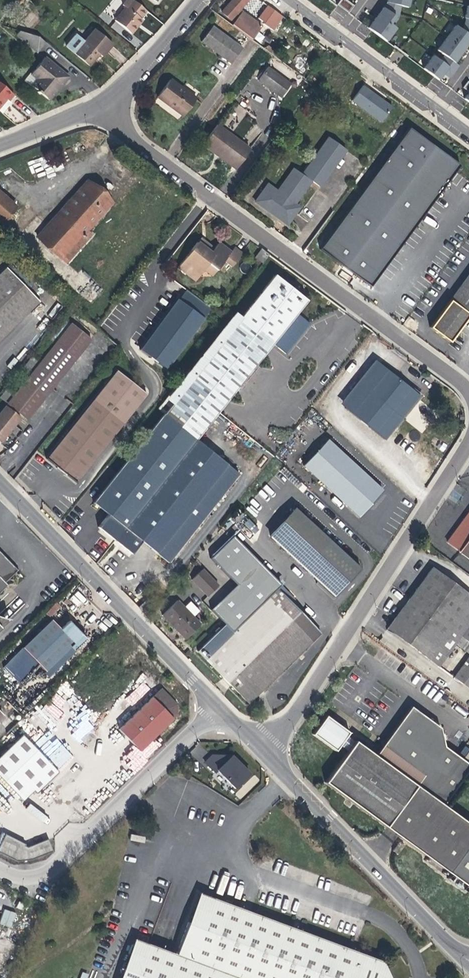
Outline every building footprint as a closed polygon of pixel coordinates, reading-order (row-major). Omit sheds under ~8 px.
[(146,11),(132,0),(126,0),(122,5),(125,7),(114,20),(131,34),(138,25),(142,20),(140,18),(146,11)] [(240,11),(248,0),(232,0),(221,13),(230,20),(234,22),(232,25),(252,40),(261,26),(240,11)] [(346,0),(339,0),(336,5),(347,13),(353,5),(346,0)] [(397,18),(400,6),(407,7),(409,0),(387,0),(386,2),(382,8),(397,18)] [(282,16),(273,10),(268,6),(258,19),(264,23),(263,24),(272,30),(282,16)] [(461,30),(468,36),(468,6),(467,6),(464,18),(465,18),(464,26),(461,30)] [(382,8),(367,28),(385,41),(395,28),(391,25),(397,18),(382,8)] [(446,38),(462,50),(468,41),(468,36),(461,30),(455,25),(446,38)] [(242,48),(212,26),(201,41),(231,63),(242,48)] [(102,56),(113,44),(94,29),(84,41),(74,53),(89,66),(98,56),(99,54),(102,56)] [(45,42),(39,37),(20,31),(16,35),(36,52),(45,42)] [(439,61),(454,72),(458,66),(453,63),(462,50),(446,38),(437,50),(444,55),(439,61)] [(72,51),(74,53),(84,41),(82,39),(72,51)] [(280,55),(268,46),(265,49),(277,58),(280,55)] [(439,61),(432,56),(422,69),(437,80),(442,73),(449,78),(454,72),(439,61)] [(60,87),(68,77),(45,57),(31,74),(37,79),(32,86),(38,91),(37,92),(40,94),(41,93),(47,98),(54,90),(56,91),(60,87)] [(290,84),(267,67),(258,80),(281,97),(290,84)] [(31,86),(32,86),(37,79),(31,74),(30,73),(24,80),(31,86)] [(196,98),(170,79),(157,97),(183,116),(196,98)] [(14,94),(0,83),(0,111),(2,113),(7,106),(11,102),(8,100),(14,94)] [(393,107),(364,85),(352,100),(382,122),(393,107)] [(54,90),(47,98),(49,100),(56,91),(54,90)] [(250,149),(217,125),(202,144),(219,156),(236,169),(250,149)] [(459,165),(409,128),(320,249),(345,268),(370,286),(459,165)] [(302,174),(311,181),(319,187),(346,150),(329,137),(302,174)] [(33,173),(44,170),(44,172),(48,171),(45,158),(30,161),(33,173)] [(311,181),(302,174),(294,168),(277,192),(267,185),(255,202),(270,213),(286,224),(296,212),(291,208),(294,204),(311,181)] [(112,202),(87,181),(37,237),(66,262),(91,235),(86,231),(112,202)] [(0,192),(0,223),(15,206),(0,192)] [(200,238),(197,242),(210,253),(213,249),(200,238)] [(216,270),(224,261),(229,253),(222,247),(217,244),(213,249),(210,253),(197,242),(178,267),(195,280),(204,269),(208,264),(216,270)] [(234,247),(229,253),(224,261),(231,267),(242,253),(234,247)] [(262,263),(268,254),(261,249),(255,258),(262,263)] [(216,270),(208,264),(204,269),(212,276),(216,270)] [(39,301),(6,267),(0,273),(0,339),(39,301)] [(272,343),(296,313),(306,301),(274,275),(195,375),(189,370),(157,409),(164,414),(196,439),(216,414),(232,394),(272,343)] [(430,327),(450,342),(468,315),(468,275),(430,327)] [(167,369),(211,308),(186,290),(181,296),(178,300),(177,299),(140,349),(167,369)] [(69,322),(78,311),(70,304),(61,315),(69,322)] [(309,324),(296,313),(272,343),(285,353),(301,334),(309,324)] [(54,344),(70,324),(62,318),(46,338),(54,344)] [(71,323),(70,324),(54,344),(40,362),(25,381),(14,394),(7,404),(27,419),(91,339),(71,323)] [(17,375),(25,381),(40,362),(32,356),(24,365),(17,375)] [(400,380),(380,364),(345,408),(384,440),(419,395),(400,380)] [(76,482),(146,394),(117,370),(46,459),(61,471),(76,482)] [(7,404),(14,394),(7,388),(0,397),(0,398),(7,404)] [(229,410),(238,399),(232,394),(216,414),(222,418),(228,410),(229,410)] [(20,417),(6,406),(0,413),(0,443),(20,417)] [(196,439),(164,414),(93,503),(108,515),(141,541),(168,562),(239,473),(196,439)] [(383,491),(327,439),(303,465),(359,516),(372,503),(383,491)] [(302,568),(329,540),(297,510),(270,538),(302,568)] [(459,551),(468,538),(468,512),(464,519),(447,542),(459,551)] [(131,553),(141,541),(108,515),(98,527),(116,541),(131,553)] [(248,520),(247,519),(245,519),(244,520),(243,520),(241,521),(241,522),(240,523),(239,525),(239,526),(239,527),(240,529),(240,530),(241,531),(242,532),(244,532),(245,533),(246,533),(248,533),(249,532),(250,532),(251,531),(252,530),(253,528),(253,527),(253,526),(253,524),(252,523),(251,522),(250,521),(249,520),(248,520)] [(280,585),(235,536),(211,559),(238,586),(213,610),(233,633),(280,585)] [(459,551),(459,552),(468,559),(468,538),(459,551)] [(360,569),(329,540),(302,568),(321,585),(334,597),(360,569)] [(7,585),(5,582),(17,570),(6,559),(4,561),(2,560),(1,558),(3,556),(0,552),(0,592),(7,585)] [(432,568),(421,583),(410,598),(450,628),(454,623),(453,622),(468,600),(468,595),(432,568)] [(202,569),(191,580),(207,596),(218,585),(202,569)] [(248,703),(320,633),(279,589),(278,589),(277,590),(233,633),(225,624),(197,651),(223,678),(220,682),(223,685),(227,689),(231,685),(248,703)] [(69,599),(78,608),(87,600),(78,590),(69,599)] [(428,659),(451,628),(450,628),(410,598),(398,614),(387,629),(428,659)] [(145,614),(152,607),(146,600),(138,607),(145,614)] [(453,622),(454,623),(450,628),(451,628),(468,642),(468,600),(453,622)] [(200,624),(177,601),(162,615),(174,627),(185,639),(200,624)] [(9,619),(8,619),(5,618),(1,617),(0,617),(0,627),(1,628),(9,619)] [(74,643),(60,629),(52,620),(23,648),(45,671),(71,647),(74,643)] [(74,643),(71,647),(74,650),(85,639),(76,629),(68,621),(60,629),(74,643)] [(451,628),(428,659),(439,666),(455,644),(468,654),(468,642),(451,628)] [(454,677),(463,684),(464,682),(468,686),(468,657),(454,677)] [(173,718),(167,713),(176,705),(160,688),(118,729),(140,751),(159,732),(173,718)] [(177,714),(176,705),(167,713),(173,718),(177,714)] [(375,755),(418,787),(443,805),(468,769),(468,764),(462,759),(444,747),(440,728),(428,719),(411,706),(375,755)] [(79,715),(72,724),(76,728),(71,735),(80,742),(93,726),(79,715)] [(335,751),(340,745),(347,736),(349,732),(326,715),(312,734),(335,751)] [(23,735),(0,757),(0,778),(22,800),(29,794),(33,790),(36,792),(57,771),(23,735)] [(355,742),(347,736),(340,745),(348,751),(355,742)] [(355,741),(355,742),(348,751),(325,782),(388,829),(418,787),(375,755),(355,741)] [(215,772),(217,770),(226,761),(222,756),(221,755),(212,756),(205,763),(215,772)] [(240,765),(231,756),(226,761),(217,770),(235,788),(249,774),(240,765)] [(468,850),(468,824),(443,805),(418,787),(388,829),(451,875),(468,850)] [(0,844),(0,853),(17,861),(32,859),(53,851),(48,839),(27,847),(24,845),(25,844),(5,834),(0,844)] [(397,855),(404,845),(399,842),(392,851),(397,855)] [(451,875),(468,888),(468,850),(451,875)] [(202,927),(213,898),(199,893),(193,908),(188,922),(202,927)] [(383,961),(213,898),(202,927),(188,922),(176,954),(148,944),(135,977),(390,977),(383,961)] [(0,921),(0,924),(11,928),(16,912),(4,909),(0,921)] [(148,944),(134,939),(119,977),(135,977),(148,944)]
